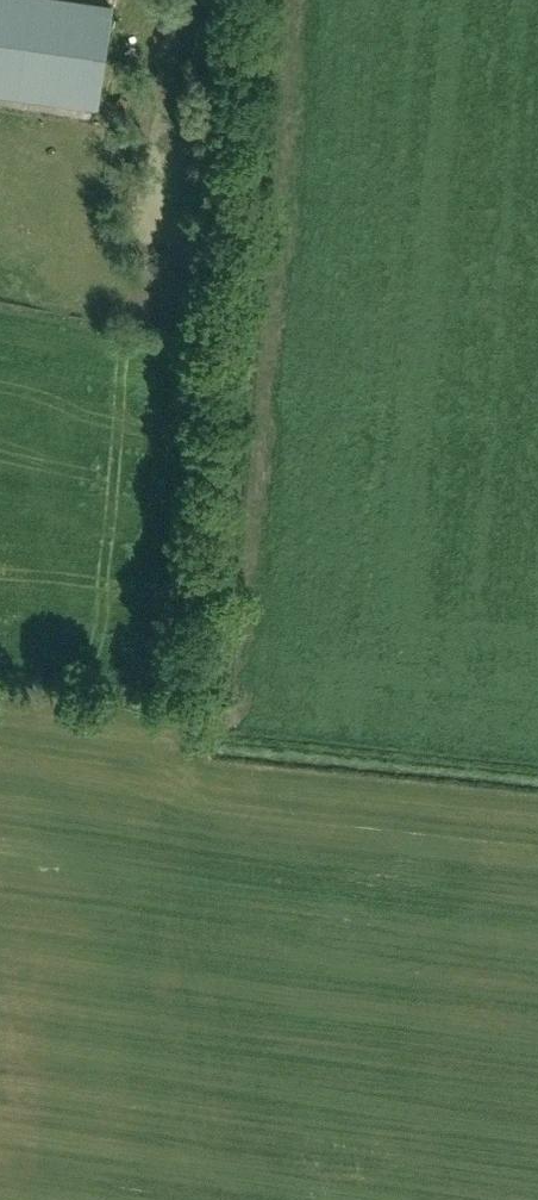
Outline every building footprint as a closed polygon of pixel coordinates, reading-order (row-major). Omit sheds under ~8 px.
[(75,0),(0,0),(0,92),(97,105),(111,5),(75,0)]
